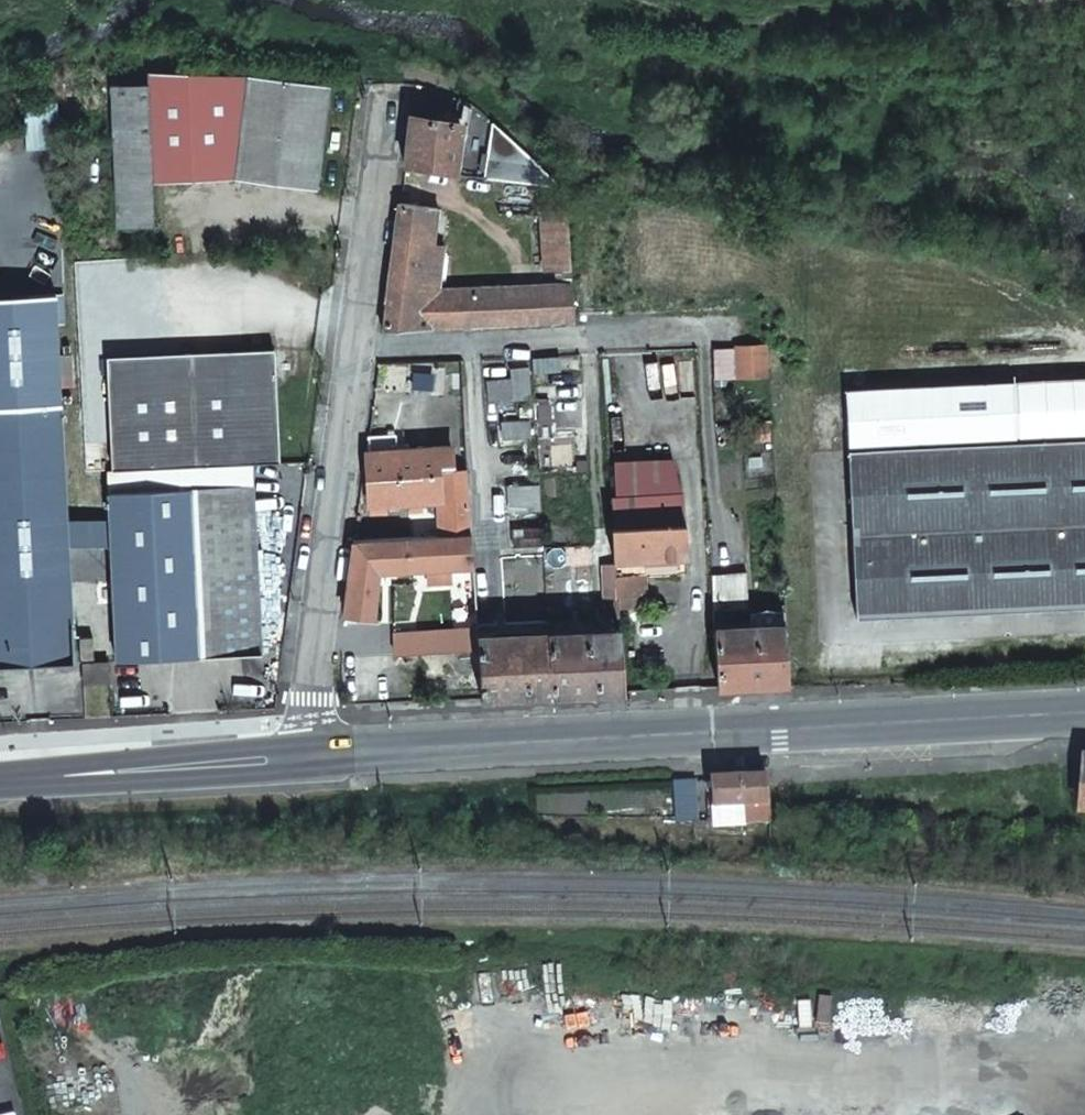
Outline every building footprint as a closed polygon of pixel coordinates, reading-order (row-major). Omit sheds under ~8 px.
[(253,73),(149,72),(150,83),(148,83),(114,83),(122,226),(157,224),(155,181),(237,176),(320,188),(332,85),(253,73)] [(405,164),(453,171),(460,122),(412,115),(405,164)] [(484,175),(552,185),(555,180),(492,121),(484,175)] [(438,209),(400,203),(383,329),(575,318),(572,280),(559,280),(438,286),(444,241),(434,240),(438,209)] [(571,265),(568,208),(541,210),(544,266),(559,265),(571,265)] [(571,265),(559,265),(559,280),(572,280),(571,265)] [(73,658),(57,291),(0,294),(0,663),(73,658)] [(752,343),(733,344),(735,375),(768,374),(766,342),(752,343)] [(106,354),(112,466),(251,459),(279,457),(273,345),(106,354)] [(527,365),(510,367),(514,397),(531,395),(527,365)] [(847,445),(1084,436),(1084,373),(845,383),(847,445)] [(510,376),(486,380),(489,400),(513,397),(510,376)] [(529,418),(501,419),(502,436),(531,434),(529,418)] [(399,432),(370,433),(370,449),(401,448),(399,432)] [(1084,606),(1084,436),(847,445),(854,615),(1084,606)] [(368,476),(439,473),(439,465),(455,465),(453,446),(401,448),(370,449),(367,449),(368,476)] [(112,466),(108,466),(109,489),(193,486),(200,651),(261,649),(251,459),(112,466)] [(471,531),(468,472),(439,473),(368,476),(369,502),(441,500),(443,532),(471,531)] [(536,481),(507,482),(510,508),(538,506),(536,481)] [(193,486),(109,489),(117,655),(200,651),(193,486)] [(643,523),(614,525),(612,525),(612,536),(615,576),(643,574),(641,557),(687,553),(685,520),(682,520),(681,492),(641,494),(643,523)] [(641,494),(612,495),(614,525),(643,523),(641,494)] [(451,566),(473,565),(471,531),(443,532),(356,535),(345,616),(374,621),(380,568),(426,566),(426,580),(451,579),(451,566)] [(615,576),(612,536),(598,536),(600,583),(607,583),(615,583),(615,576)] [(747,608),(746,594),(736,594),(736,598),(712,600),(718,686),(788,684),(784,623),(722,629),(721,610),(747,608)] [(389,648),(477,643),(477,637),(476,621),(388,626),(389,648)] [(553,693),(623,691),(619,631),(549,634),(553,693)] [(553,693),(549,634),(477,637),(477,643),(480,696),(553,693)] [(84,663),(85,687),(108,686),(107,663),(84,663)] [(752,818),(770,819),(767,789),(766,773),(711,776),(713,795),(707,796),(707,805),(751,803),(752,818)] [(676,815),(694,816),(691,777),(673,778),(676,815)]
